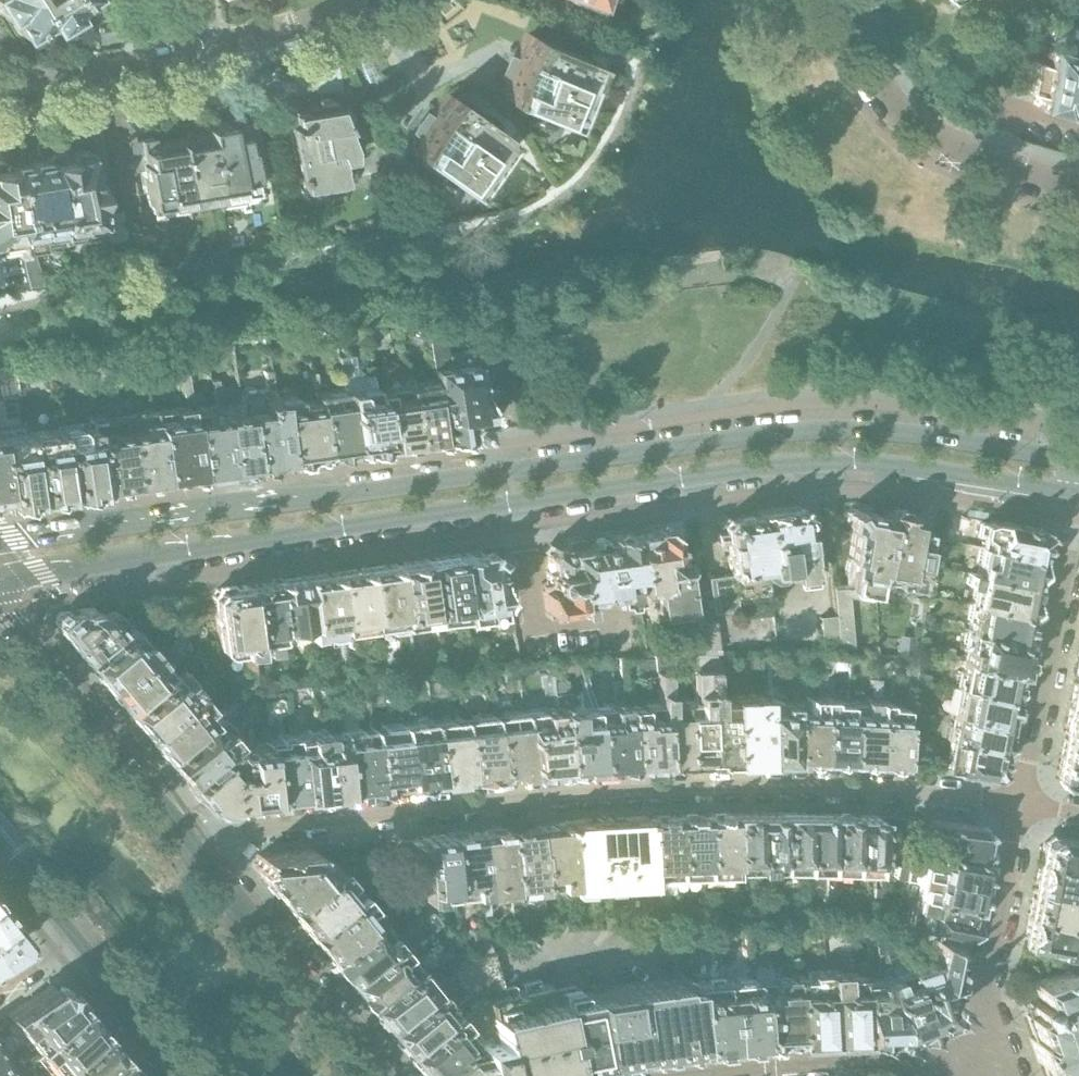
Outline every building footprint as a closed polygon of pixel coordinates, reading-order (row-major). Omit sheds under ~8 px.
[(3,12),(17,35),(41,21),(44,26),(69,11),(66,6),(75,0),(0,0),(0,14),(3,12)] [(352,54),(388,143),(407,151),(417,137),(431,117),(447,94),(450,91),(462,86),(479,88),(500,97),(506,81),(515,58),(525,33),(532,17),(483,0),(431,0),(385,36),(352,54)] [(559,6),(603,22),(611,0),(561,0),(559,6)] [(1075,64),(1074,65),(1072,64),(1074,56),(1067,54),(1068,49),(1076,51),(1078,41),(1078,32),(1054,26),(1049,45),(1056,46),(1054,51),(1048,50),(1044,65),(1017,58),(1009,86),(1037,94),(1034,106),(1059,112),(1061,108),(1078,112),(1078,65),(1075,64)] [(564,123),(589,58),(525,33),(515,58),(506,81),(500,97),(564,123)] [(463,191),(503,135),(447,94),(431,117),(417,137),(407,151),(463,191)] [(350,159),(351,146),(331,98),(312,101),(311,109),(283,114),(294,182),(298,181),(299,189),(305,201),(319,199),(321,185),(354,180),(350,159)] [(250,176),(245,148),(249,147),(247,133),(240,134),(238,124),(204,130),(216,209),(239,205),(240,212),(248,210),(245,196),(252,195),(249,176),(250,176)] [(216,209),(204,130),(186,132),(187,139),(173,141),(185,214),(216,209)] [(185,214),(173,141),(154,144),(153,138),(139,140),(141,150),(134,151),(136,165),(140,165),(144,193),(146,193),(149,212),(155,211),(157,225),(165,224),(164,217),(185,214)] [(102,201),(98,176),(91,177),(87,151),(68,154),(64,152),(64,151),(50,153),(51,154),(48,157),(46,157),(47,162),(60,240),(82,237),(84,249),(93,247),(92,237),(101,235),(95,202),(102,201)] [(6,169),(7,168),(6,163),(5,164),(1,162),(1,161),(0,161),(0,252),(19,249),(6,169)] [(60,240),(47,162),(7,168),(6,169),(19,249),(21,260),(30,259),(28,248),(43,245),(42,243),(60,240)] [(124,241),(119,209),(102,212),(107,243),(124,241)] [(479,395),(472,363),(471,363),(468,352),(448,356),(446,341),(454,340),(452,325),(429,329),(427,341),(431,369),(434,391),(442,439),(464,436),(464,434),(477,433),(477,430),(477,428),(482,421),(484,421),(480,395),(479,395)] [(382,447),(374,390),(371,379),(371,374),(365,375),(354,367),(352,353),(349,354),(336,356),(340,389),(350,451),(360,449),(361,450),(381,447),(382,447)] [(319,455),(310,398),(310,394),(312,393),(308,374),(308,370),(302,372),(306,399),(296,400),(295,395),(276,398),(283,460),(284,461),(304,458),(304,457),(319,455)] [(283,460),(276,398),(271,371),(263,372),(266,388),(259,389),(255,389),(250,385),(244,386),(241,391),(236,392),(239,408),(247,466),(270,463),(270,462),(283,460)] [(350,451),(340,389),(324,391),(323,386),(318,387),(315,373),(308,374),(312,393),(310,394),(310,398),(319,455),(320,455),(320,456),(351,452),(350,451)] [(222,470),(212,402),(198,405),(198,407),(192,408),(187,374),(178,375),(182,404),(192,474),(222,470)] [(247,466),(239,408),(221,410),(217,380),(209,382),(212,402),(222,470),(247,466)] [(442,439),(434,391),(419,394),(418,385),(405,387),(406,395),(413,442),(422,441),(422,442),(442,439)] [(413,442),(406,395),(390,397),(389,389),(380,390),(374,390),(382,447),(391,446),(392,446),(413,443),(413,442)] [(192,474),(182,404),(168,407),(168,408),(148,411),(158,479),(192,474)] [(158,479),(148,411),(148,408),(133,410),(134,415),(118,417),(127,484),(158,479)] [(127,484),(118,417),(102,419),(102,415),(87,418),(87,422),(97,488),(127,484)] [(97,488),(87,422),(55,427),(65,493),(97,488)] [(65,493),(55,427),(24,432),(34,497),(65,493)] [(24,432),(0,436),(0,488),(2,502),(34,497),(24,432)] [(919,566),(921,553),(925,531),(915,530),(917,516),(907,515),(907,514),(906,514),(901,507),(894,506),(887,511),(886,511),(885,517),(875,582),(924,589),(929,590),(932,568),(919,566)] [(814,554),(812,543),(804,544),(803,531),(802,531),(799,507),(781,510),(781,509),(757,513),(757,516),(767,580),(770,580),(775,585),(784,583),(788,577),(797,581),(817,579),(814,561),(809,562),(808,557),(806,557),(806,555),(814,554)] [(853,648),(848,598),(855,597),(868,599),(874,593),(875,582),(885,517),(876,516),(876,515),(855,511),(852,507),(846,512),(849,516),(847,526),(851,532),(852,532),(848,558),(847,557),(844,574),(853,575),(851,589),(833,590),(835,616),(837,650),(853,648)] [(767,580),(757,516),(729,520),(725,517),(720,525),(724,527),(724,533),(716,534),(718,544),(725,543),(727,556),(728,556),(730,575),(708,578),(712,613),(739,609),(737,598),(769,593),(767,580)] [(1037,557),(1040,538),(1034,529),(1020,526),(1000,522),(1000,523),(988,521),(981,523),(979,534),(983,538),(982,545),(1037,557)] [(690,612),(683,559),(677,558),(675,551),(671,552),(669,533),(660,526),(660,527),(648,528),(649,531),(629,534),(637,602),(660,599),(662,616),(690,612)] [(637,602),(629,534),(628,531),(606,535),(607,540),(587,542),(582,538),(568,540),(564,545),(564,547),(554,548),(550,545),(544,553),(548,557),(550,571),(546,572),(548,584),(542,585),(546,618),(564,615),(575,615),(574,609),(582,608),(581,597),(616,592),(617,604),(637,602)] [(1033,577),(1037,557),(982,545),(978,563),(980,563),(978,574),(969,572),(969,573),(1031,585),(1033,577)] [(499,603),(496,578),(495,578),(492,559),(484,553),(469,555),(469,554),(456,556),(455,556),(464,618),(481,616),(480,605),(499,603)] [(464,618),(455,556),(426,560),(435,625),(464,621),(464,618)] [(435,625),(426,560),(394,565),(402,632),(403,632),(406,651),(412,650),(409,628),(435,625)] [(402,632),(394,565),(381,567),(364,569),(363,569),(372,631),(390,630),(390,633),(402,632)] [(372,631),(363,569),(361,569),(361,570),(354,571),(354,570),(352,571),(334,574),(334,573),(333,573),(342,635),(359,633),(360,639),(373,637),(372,631)] [(342,635),(333,573),(332,573),(332,574),(325,575),(325,574),(322,575),(305,578),(305,577),(304,578),(312,637),(312,639),(329,637),(329,643),(339,642),(340,652),(341,659),(346,659),(345,652),(342,635)] [(1029,595),(1031,585),(969,573),(966,585),(975,587),(971,603),(1026,614),(1030,595),(1029,595)] [(312,637),(304,578),(303,578),(283,581),(283,580),(272,582),(280,631),(291,629),(293,639),(312,637)] [(280,631),(272,582),(244,586),(253,645),(267,642),(268,648),(276,648),(277,659),(283,659),(280,638),(280,631)] [(253,645),(244,586),(216,590),(212,597),(211,597),(219,651),(240,648),(240,655),(244,655),(247,674),(230,677),(247,696),(258,693),(256,676),(247,677),(247,676),(257,674),(254,646),(253,645)] [(1021,640),(1025,615),(1026,615),(1026,614),(971,603),(971,605),(972,605),(970,619),(972,620),(970,629),(1021,640)] [(82,660),(124,625),(115,613),(109,613),(104,617),(98,607),(61,613),(56,617),(54,623),(66,638),(65,638),(69,643),(82,660)] [(837,650),(835,616),(819,617),(822,651),(837,650)] [(719,653),(714,620),(701,622),(706,654),(714,654),(719,653)] [(961,628),(962,623),(947,620),(946,626),(961,628)] [(101,683),(145,647),(126,624),(124,625),(82,660),(101,683)] [(1015,671),(1021,641),(1020,641),(1021,640),(970,629),(968,629),(964,648),(968,648),(965,661),(1014,671),(1015,671)] [(120,706),(160,674),(165,670),(145,647),(101,683),(120,706)] [(952,659),(953,651),(944,649),(942,656),(947,657),(946,658),(952,659)] [(706,762),(706,654),(693,654),(694,692),(697,691),(697,701),(683,701),(684,763),(699,762),(706,762)] [(717,699),(714,654),(706,654),(706,762),(732,761),(730,699),(717,699)] [(684,763),(683,701),(670,702),(665,657),(654,657),(658,702),(660,763),(665,763),(665,764),(684,763)] [(917,675),(918,657),(906,657),(905,674),(917,675)] [(1014,671),(965,661),(952,659),(946,658),(945,663),(964,667),(964,670),(960,669),(957,686),(959,687),(1010,696),(1014,671)] [(141,731),(193,688),(196,685),(186,673),(170,686),(160,674),(120,706),(134,723),(134,722),(141,731)] [(287,690),(286,680),(269,682),(270,692),(287,690)] [(1075,685),(1071,709),(1078,711),(1078,686),(1075,685)] [(1006,716),(1010,697),(1009,697),(1010,696),(959,687),(954,713),(1004,722),(1006,716)] [(200,722),(190,711),(207,697),(203,692),(199,688),(195,691),(193,688),(141,731),(148,739),(147,739),(160,755),(200,722)] [(593,767),(591,704),(588,704),(587,692),(579,692),(580,705),(570,706),(568,688),(552,689),(554,708),(560,770),(575,769),(575,768),(593,767)] [(764,761),(764,700),(764,695),(747,696),(747,698),(730,699),(732,761),(763,761),(764,761)] [(817,761),(817,760),(818,696),(807,695),(807,701),(790,701),(790,703),(790,761),(817,761)] [(844,762),(847,702),(831,702),(831,696),(818,696),(817,760),(844,762)] [(790,761),(790,703),(780,703),(777,699),(764,700),(764,761),(790,761)] [(871,763),(874,700),(863,699),(863,703),(847,702),(844,762),(871,763)] [(915,733),(916,724),(902,722),(903,705),(887,704),(887,701),(874,700),(871,763),(871,764),(913,766),(916,733),(915,733)] [(660,763),(658,702),(623,703),(626,765),(660,763)] [(626,765),(623,703),(591,704),(593,767),(611,766),(626,765)] [(560,770),(554,708),(523,711),(523,712),(529,773),(560,770)] [(1071,709),(1070,709),(1066,733),(1078,735),(1078,711),(1071,709)] [(529,773),(523,712),(503,714),(504,719),(493,720),(498,777),(528,774),(528,773),(529,773)] [(1003,732),(1004,722),(954,713),(949,740),(1000,749),(1003,732)] [(498,777),(493,720),(492,715),(473,717),(473,722),(463,723),(469,779),(498,777)] [(179,777),(226,739),(235,732),(225,719),(209,732),(200,722),(160,755),(173,770),(179,777)] [(469,779),(463,723),(454,724),(454,719),(432,721),(438,783),(469,779)] [(438,783),(432,721),(402,724),(409,786),(426,784),(426,783),(437,782),(437,783),(438,783)] [(409,786),(402,724),(371,727),(377,789),(387,788),(407,785),(407,786),(409,786)] [(377,789),(371,727),(341,730),(342,742),(348,792),(366,790),(377,789)] [(348,792),(342,742),(331,743),(330,733),(325,728),(316,729),(324,795),(346,793),(346,792),(348,792)] [(324,795),(316,729),(309,730),(305,736),(307,746),(295,747),(300,797),(324,795)] [(300,797),(295,747),(293,733),(280,734),(281,738),(266,740),(266,744),(270,800),(270,801),(300,797)] [(1066,733),(1061,757),(1078,761),(1078,735),(1066,733)] [(270,800),(266,744),(233,748),(226,739),(179,777),(195,797),(200,804),(211,807),(219,806),(270,800)] [(996,768),(999,750),(1000,750),(1000,749),(949,740),(943,770),(986,775),(996,768)] [(1061,757),(1057,776),(1064,786),(1078,788),(1078,761),(1061,757)] [(756,873),(755,814),(730,814),(730,815),(733,871),(745,871),(745,873),(756,873)] [(756,873),(780,873),(779,814),(755,814),(756,873)] [(804,873),(804,814),(779,814),(780,873),(804,873)] [(828,871),(829,815),(829,814),(804,814),(804,873),(814,873),(814,871),(828,871)] [(706,876),(702,816),(702,815),(674,816),(678,876),(706,876)] [(732,871),(733,871),(730,815),(702,816),(706,876),(732,875),(732,871)] [(851,874),(854,816),(829,815),(828,871),(840,872),(840,874),(851,874)] [(678,876),(674,816),(673,816),(673,817),(645,818),(650,877),(678,876)] [(874,876),(878,817),(854,816),(851,874),(874,876)] [(650,877),(645,818),(630,819),(630,824),(605,826),(610,893),(613,893),(613,886),(649,884),(648,877),(650,877)] [(982,840),(983,835),(977,826),(977,827),(927,820),(925,830),(921,832),(918,842),(921,846),(978,857),(981,840),(982,840)] [(610,893),(605,826),(583,827),(582,821),(565,822),(573,888),(604,887),(605,893),(610,893)] [(573,888),(565,822),(552,823),(552,824),(534,825),(538,888),(555,887),(555,889),(573,888)] [(538,888),(534,825),(505,828),(510,889),(511,894),(530,892),(529,889),(538,888)] [(510,889),(505,828),(484,830),(484,831),(477,832),(483,893),(492,892),(492,890),(510,889)] [(483,893),(477,832),(464,833),(446,835),(451,884),(468,882),(469,894),(483,893)] [(451,884),(446,835),(416,838),(402,840),(404,869),(406,885),(420,883),(422,900),(452,896),(451,884)] [(1054,837),(1044,844),(1040,864),(1078,871),(1078,841),(1054,837)] [(974,880),(978,858),(978,857),(921,846),(919,860),(898,857),(897,866),(974,880)] [(282,903),(325,867),(311,850),(285,853),(285,852),(274,853),(274,854),(258,855),(253,868),(262,879),(269,888),(282,903)] [(301,928),(344,893),(352,886),(342,873),(332,861),(325,867),(282,903),(283,904),(282,904),(301,928)] [(1040,864),(1036,883),(1035,890),(1078,899),(1078,871),(1040,864)] [(969,905),(974,880),(897,866),(894,877),(905,879),(902,893),(912,895),(912,894),(969,905)] [(406,885),(404,869),(395,869),(384,875),(393,896),(406,885)] [(322,952),(371,913),(373,911),(352,886),(344,893),(301,928),(311,939),(322,952)] [(883,904),(884,889),(874,888),(873,903),(883,904)] [(1035,890),(1029,919),(1078,927),(1078,899),(1035,890)] [(963,933),(968,906),(969,906),(969,905),(912,894),(912,895),(906,923),(926,926),(938,928),(951,931),(963,933)] [(491,915),(489,902),(483,902),(484,916),(491,915)] [(717,921),(716,908),(704,908),(705,921),(717,921)] [(410,961),(402,951),(406,945),(436,920),(426,909),(391,937),(380,946),(342,977),(361,1001),(380,986),(410,961)] [(789,921),(789,911),(757,912),(757,922),(789,921)] [(380,946),(391,937),(380,923),(371,913),(322,952),(323,954),(342,977),(380,946)] [(16,946),(17,946),(19,935),(18,935),(19,935),(5,919),(0,922),(0,957),(16,946)] [(1029,919),(1025,938),(1026,938),(1024,947),(1078,958),(1078,957),(1078,947),(1078,946),(1078,927),(1029,919)] [(937,935),(938,928),(926,926),(925,932),(937,935)] [(487,941),(486,931),(472,932),(473,942),(487,941)] [(950,1004),(955,976),(955,975),(956,975),(964,934),(963,934),(963,933),(951,931),(949,944),(937,942),(932,961),(906,970),(909,979),(927,1026),(945,1020),(948,1005),(950,1004)] [(382,1026),(430,986),(410,961),(380,986),(361,1001),(370,1011),(371,1011),(382,1025),(381,1025),(382,1026)] [(794,1041),(789,977),(771,978),(771,968),(749,970),(749,976),(755,1044),(775,1042),(775,1041),(794,1041)] [(898,1036),(879,978),(864,979),(864,968),(856,968),(857,974),(860,1038),(861,1038),(878,1038),(894,1038),(898,1036)] [(1078,970),(1076,968),(1033,984),(1040,1001),(1030,1005),(1033,1014),(1027,1017),(1035,1038),(1031,1040),(1034,1050),(1039,1064),(1043,1062),(1048,1075),(1078,1075),(1078,970)] [(860,1039),(860,1038),(857,974),(840,975),(840,971),(807,973),(807,977),(791,978),(791,977),(789,977),(794,1041),(829,1040),(860,1039)] [(927,1027),(927,1026),(909,979),(895,984),(892,974),(879,978),(898,1036),(908,1033),(909,1034),(927,1027)] [(755,1044),(749,976),(720,978),(725,1047),(748,1044),(755,1044)] [(695,1049),(690,994),(689,977),(585,993),(599,1062),(600,1062),(600,1063),(611,1061),(611,1060),(631,1057),(632,1057),(652,1054),(653,1054),(663,1053),(663,1052),(664,1052),(664,1053),(674,1051),(674,1052),(684,1051),(684,1050),(695,1049)] [(725,1047),(720,978),(705,980),(707,993),(690,994),(695,1049),(695,1050),(725,1047)] [(430,986),(382,1026),(390,1036),(390,1035),(402,1049),(401,1049),(401,1050),(456,1005),(435,981),(430,986)] [(545,1025),(560,1022),(555,999),(552,984),(486,1000),(490,1018),(500,1061),(507,1059),(509,1059),(512,1060),(514,1062),(517,1075),(527,1075),(555,1070),(545,1025)] [(97,1030),(64,989),(51,986),(6,1015),(14,1026),(31,1044),(51,1068),(97,1030)] [(599,1063),(599,1062),(585,993),(555,999),(560,1022),(565,1021),(570,1040),(563,1042),(569,1068),(569,1069),(579,1067),(589,1065),(599,1063)] [(490,1018),(486,1000),(484,997),(463,1014),(456,1005),(401,1050),(410,1060),(410,1059),(421,1073),(453,1048),(454,1048),(474,1032),(473,1030),(490,1018)] [(500,1061),(490,1018),(473,1030),(474,1032),(479,1037),(487,1034),(488,1040),(475,1043),(478,1056),(463,1059),(454,1048),(453,1048),(421,1073),(423,1075),(503,1075),(500,1061)] [(569,1068),(563,1042),(570,1040),(565,1021),(560,1022),(545,1025),(555,1070),(555,1071),(569,1068)] [(117,1054),(97,1030),(51,1068),(58,1075),(90,1075),(117,1054)] [(117,1054),(90,1075),(135,1075),(117,1054)] [(514,1062),(512,1060),(509,1059),(507,1059),(500,1061),(503,1075),(517,1075),(514,1062)]
